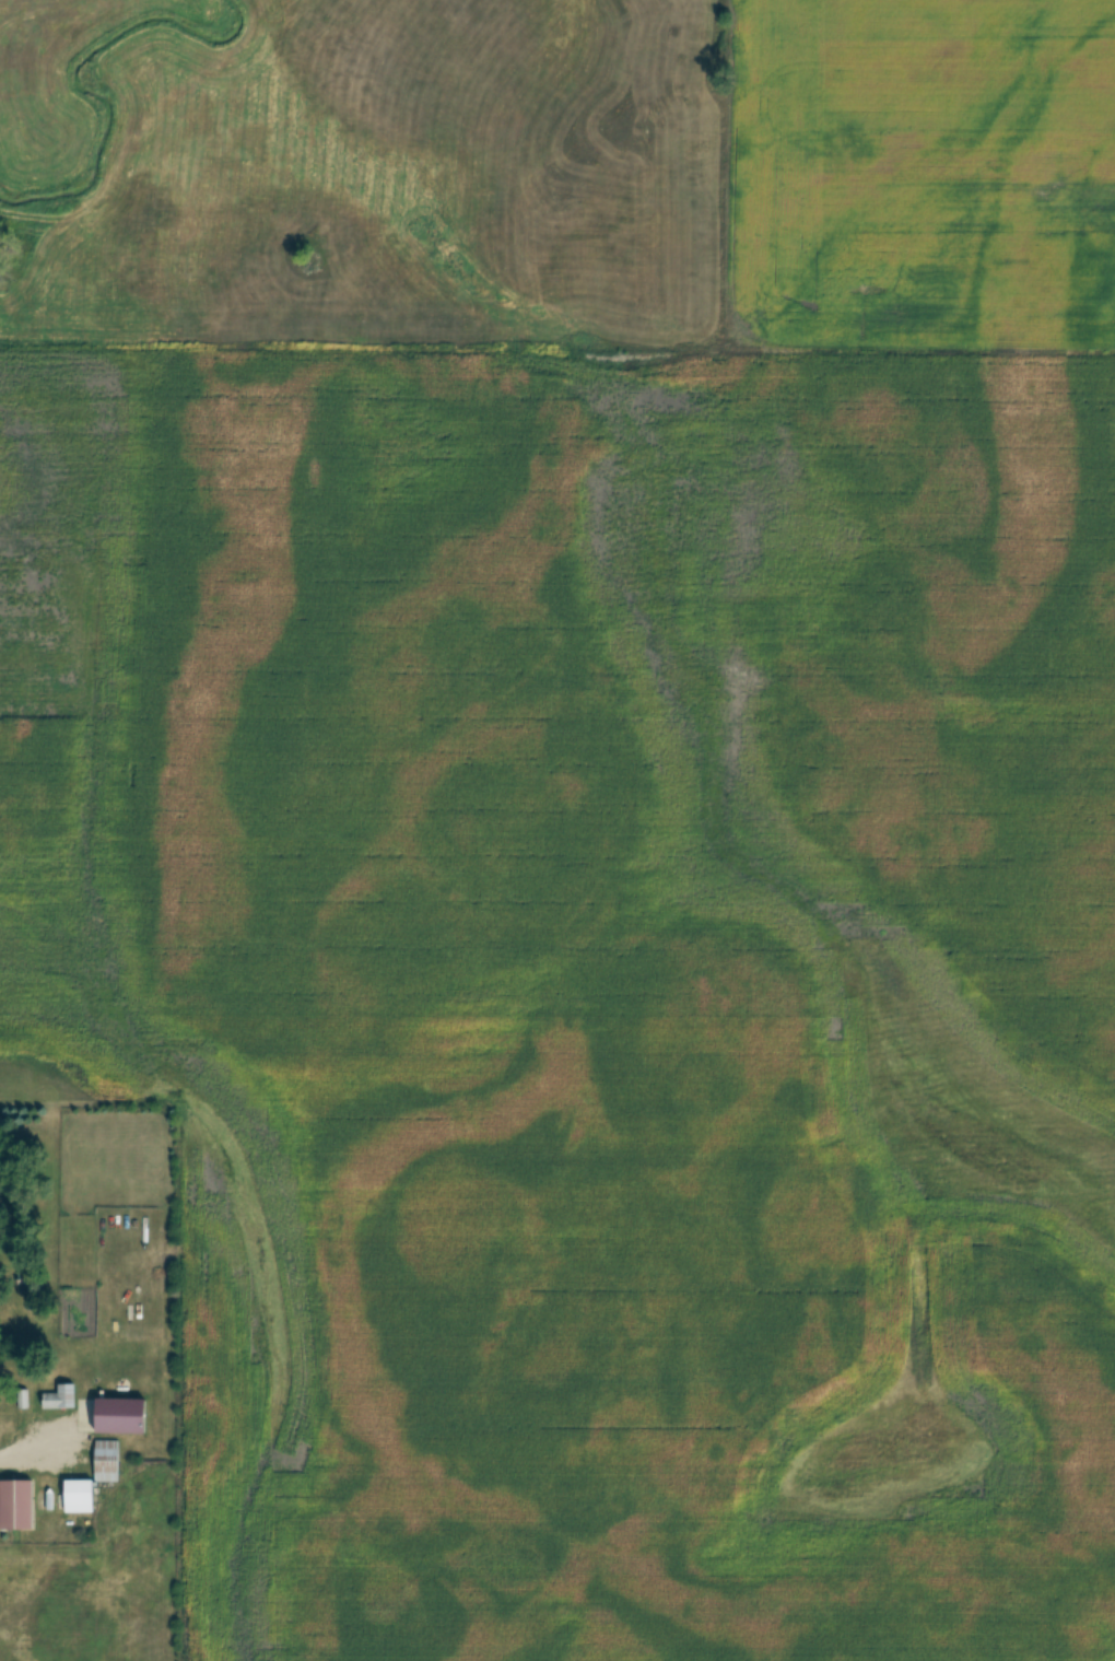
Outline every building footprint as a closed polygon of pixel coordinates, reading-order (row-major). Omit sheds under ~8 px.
[(44,1409),(76,1409),(76,1384),(59,1384),(59,1393),(44,1393),(44,1409)] [(99,1399),(99,1434),(148,1434),(148,1399),(99,1399)] [(120,1482),(120,1442),(97,1442),(97,1482),(120,1482)] [(1,1481),(1,1531),(34,1531),(34,1481),(1,1481)] [(96,1514),(96,1481),(66,1481),(66,1514),(96,1514)]
